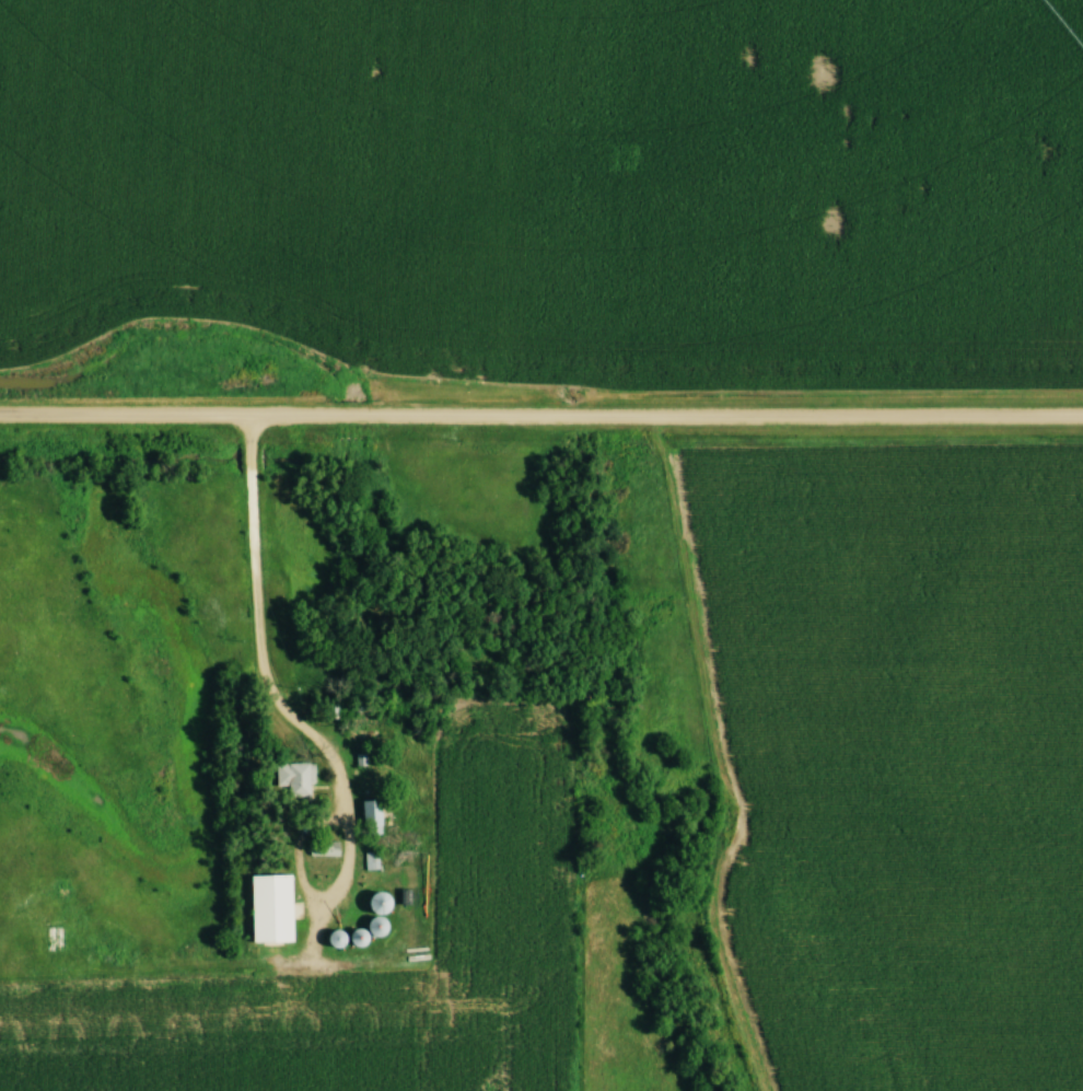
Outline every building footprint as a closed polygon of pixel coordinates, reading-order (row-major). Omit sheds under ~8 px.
[(313,764),(281,764),(281,797),(313,797),(313,764)] [(364,828),(383,828),(383,802),(364,802),(364,828)] [(340,857),(340,843),(311,843),(311,857),(340,857)] [(379,854),(365,854),(365,872),(380,872),(379,854)] [(295,876),(254,876),(254,945),(295,944),(295,876)] [(392,916),(395,897),(376,894),(373,913),(392,916)] [(391,923),(376,917),(370,933),(386,938),(391,923)] [(358,949),(370,945),(366,930),(354,933),(358,949)] [(350,939),(339,931),(331,943),(342,950),(350,939)]
